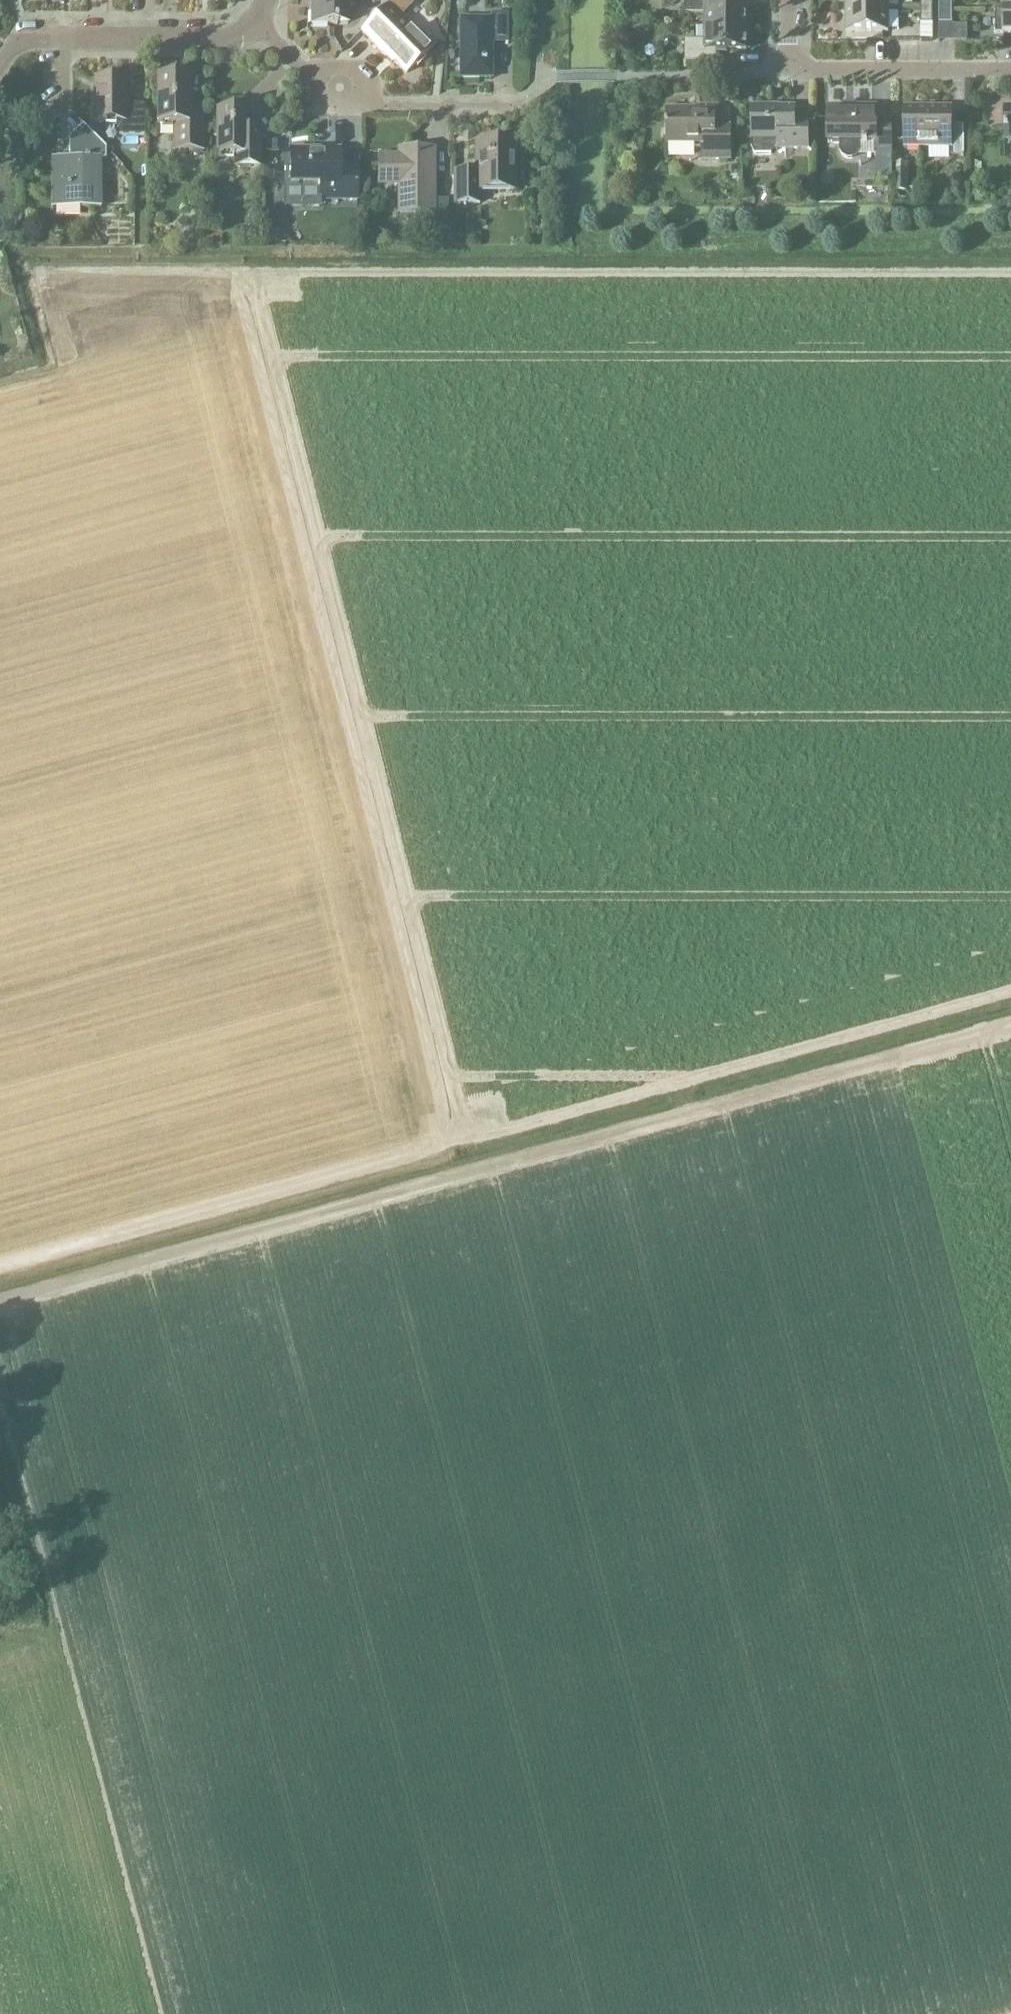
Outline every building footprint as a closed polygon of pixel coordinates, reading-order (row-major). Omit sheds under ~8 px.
[(312,24),(337,24),(337,23),(348,23),(348,7),(353,7),(353,0),(312,0),(312,24)] [(429,12),(443,15),(446,0),(432,0),(429,12)] [(747,27),(747,3),(717,3),(717,0),(685,0),(685,13),(707,13),(707,27),(747,27)] [(888,9),(888,0),(846,0),(846,9),(888,9)] [(932,24),(932,0),(920,0),(920,24),(932,24)] [(939,24),(952,24),(952,0),(939,0),(939,24)] [(1002,10),(1010,10),(1010,0),(1002,0),(1002,10)] [(406,73),(431,49),(388,6),(362,32),(386,56),(388,54),(406,73)] [(888,13),(888,9),(846,9),(846,32),(888,32),(888,29),(899,29),(899,13),(888,13)] [(1002,10),(995,10),(995,34),(1010,34),(1010,10),(1002,10)] [(492,43),(508,43),(508,12),(491,12),(491,17),(459,18),(460,77),(492,77),(492,43)] [(747,50),(747,27),(707,27),(707,40),(685,40),(684,61),(716,62),(716,50),(747,50)] [(118,134),(144,134),(144,103),(126,103),(126,78),(95,78),(95,121),(118,121),(118,134)] [(202,150),(202,121),(189,121),(189,79),(157,79),(157,124),(174,124),(173,149),(202,150)] [(730,159),(730,127),(715,127),(715,107),(698,107),(699,110),(667,110),(667,143),(705,143),(705,159),(730,159)] [(774,148),(808,148),(808,123),(795,123),(795,107),(752,107),(752,127),(740,128),(740,139),(752,138),(752,149),(755,154),(771,154),(774,148)] [(858,143),(875,143),(875,149),(891,149),(891,121),(876,121),(876,107),(828,107),(828,143),(841,143),(841,152),(842,156),(845,159),(850,160),(854,159),(857,156),(858,152),(858,143)] [(964,156),(964,125),(952,125),(952,107),(904,107),(904,147),(951,148),(951,156),(964,156)] [(218,111),(217,150),(235,150),(235,167),(259,167),(259,137),(259,130),(245,130),(246,111),(218,111)] [(100,157),(106,157),(105,146),(78,118),(77,119),(84,126),(75,135),(69,135),(69,157),(68,157),(67,163),(56,163),(56,177),(52,176),(52,202),(80,202),(81,206),(101,206),(101,205),(99,204),(100,157)] [(512,189),(512,142),(477,142),(477,171),(453,171),(453,203),(479,203),(479,186),(510,186),(510,189),(512,189)] [(356,199),(356,170),(354,170),(354,172),(339,172),(339,150),(290,150),(290,184),(319,184),(319,199),(356,199)] [(432,228),(447,227),(447,198),(432,198),(431,150),(399,150),(399,155),(379,155),(379,182),(381,182),(381,180),(399,180),(399,211),(432,210),(432,228)] [(773,168),(773,157),(756,157),(756,167),(773,168)]
